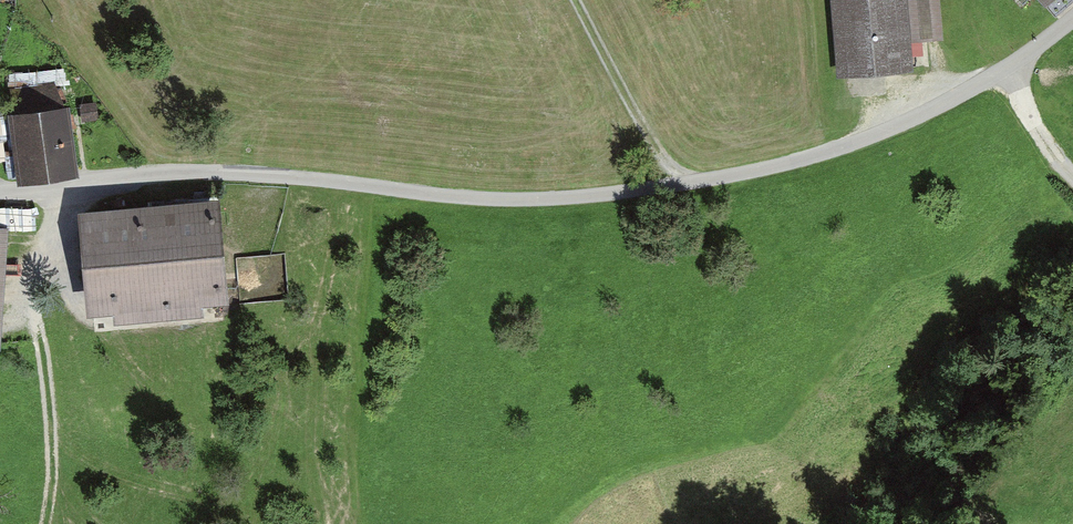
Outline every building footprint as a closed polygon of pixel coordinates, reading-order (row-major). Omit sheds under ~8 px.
[(949,43),(946,0),(835,0),(841,83),(920,77),(917,45),(949,43)] [(1055,0),(1035,0),(1044,10),(1055,0)] [(81,103),(84,121),(101,118),(98,100),(81,103)] [(18,182),(78,171),(68,102),(5,110),(18,182)] [(202,307),(230,304),(221,200),(78,212),(87,319),(113,317),(114,324),(202,316),(202,307)]
